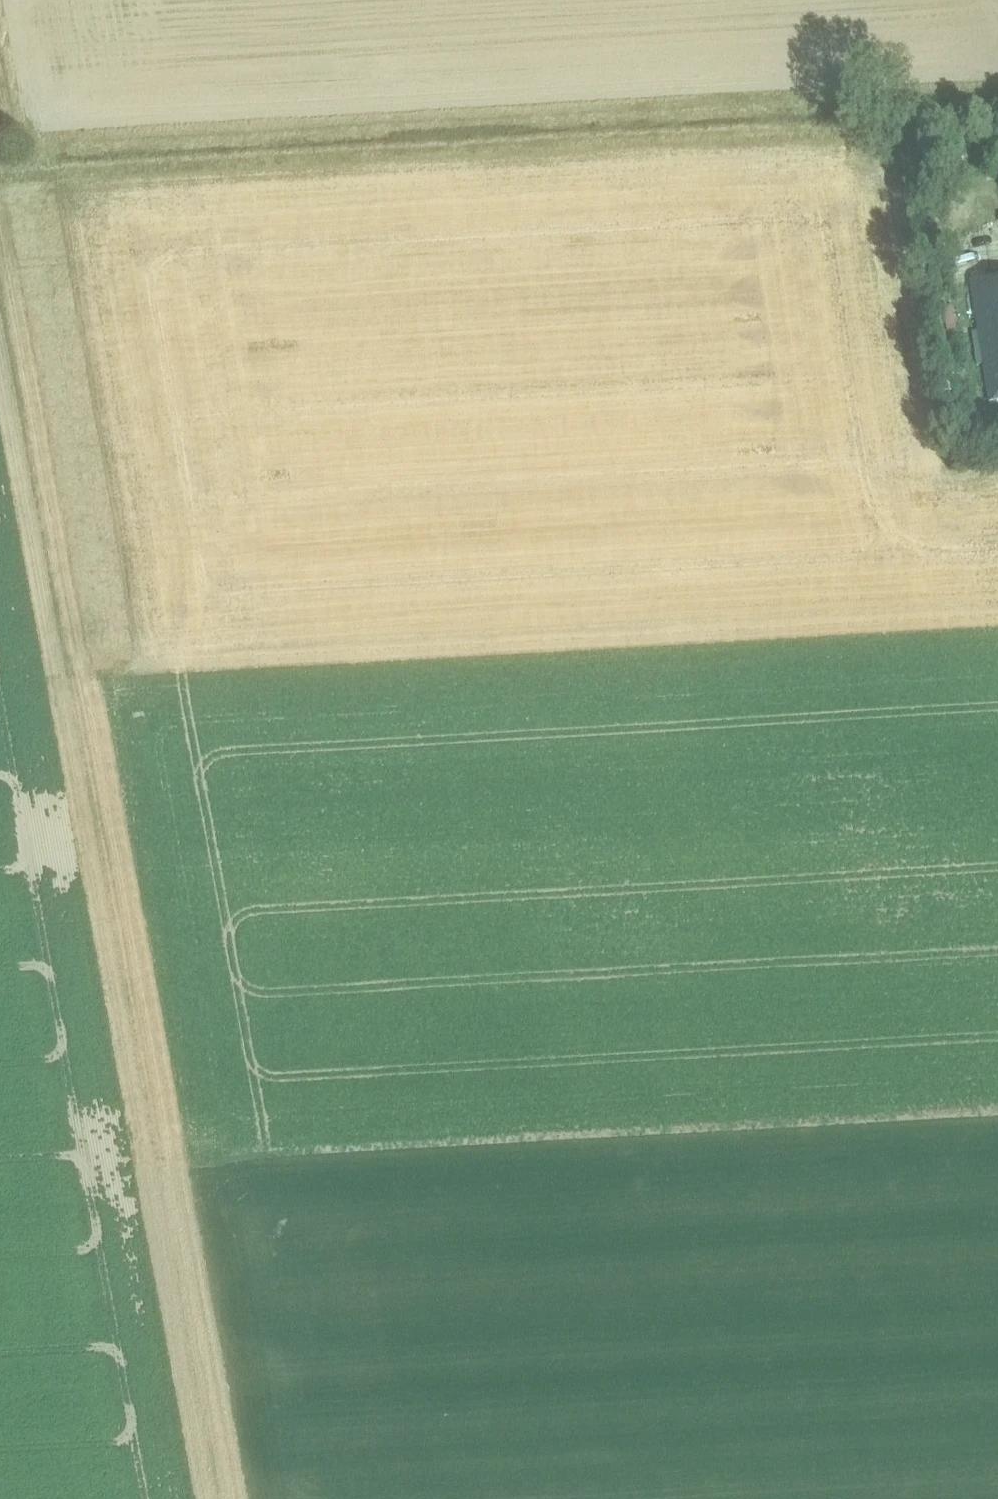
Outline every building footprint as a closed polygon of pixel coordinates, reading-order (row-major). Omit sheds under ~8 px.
[(997,403),(997,278),(970,282),(990,404),(997,403)]
